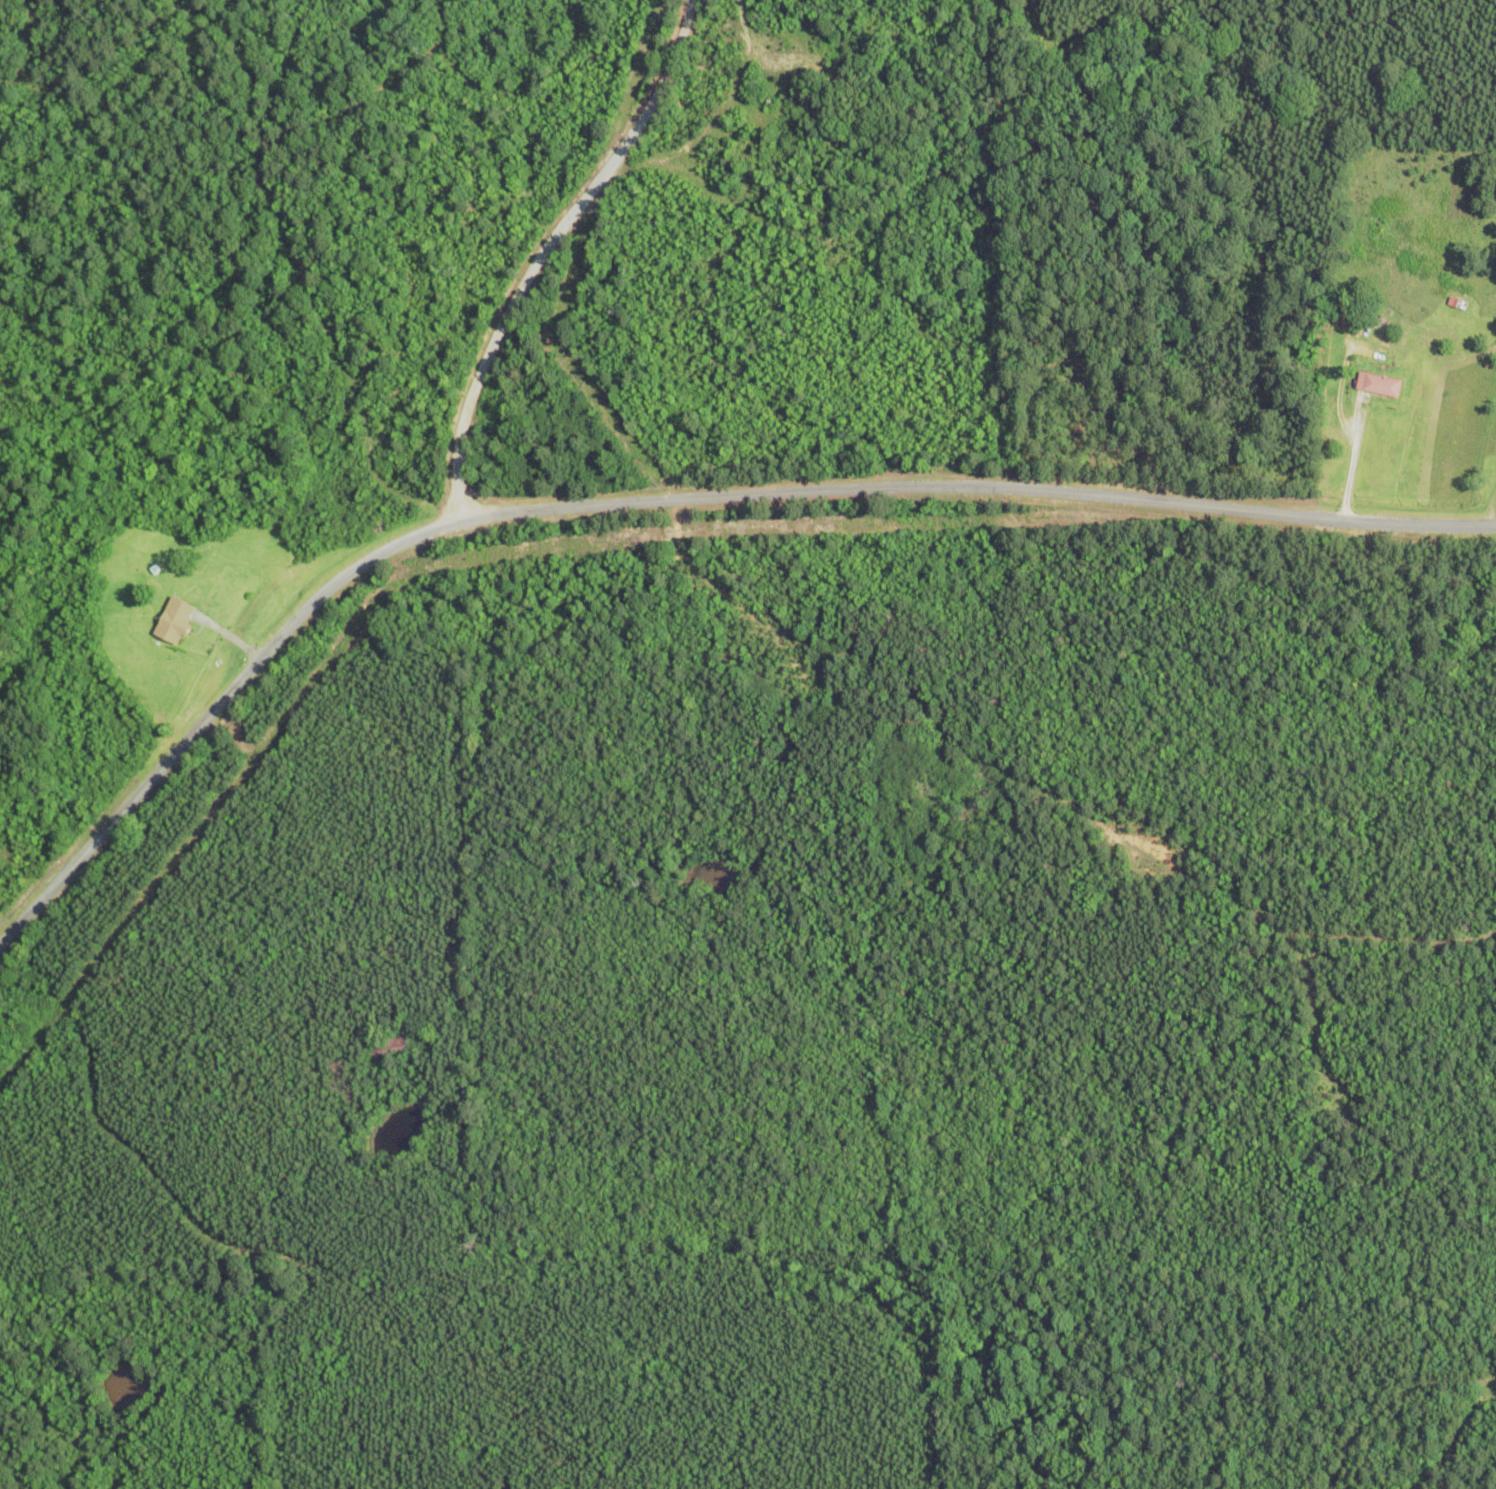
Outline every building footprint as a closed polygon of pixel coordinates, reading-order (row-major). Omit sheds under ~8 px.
[(1398,381),(1356,370),(1352,387),(1394,398),(1398,381)] [(156,627),(182,635),(190,604),(164,596),(156,627)]
